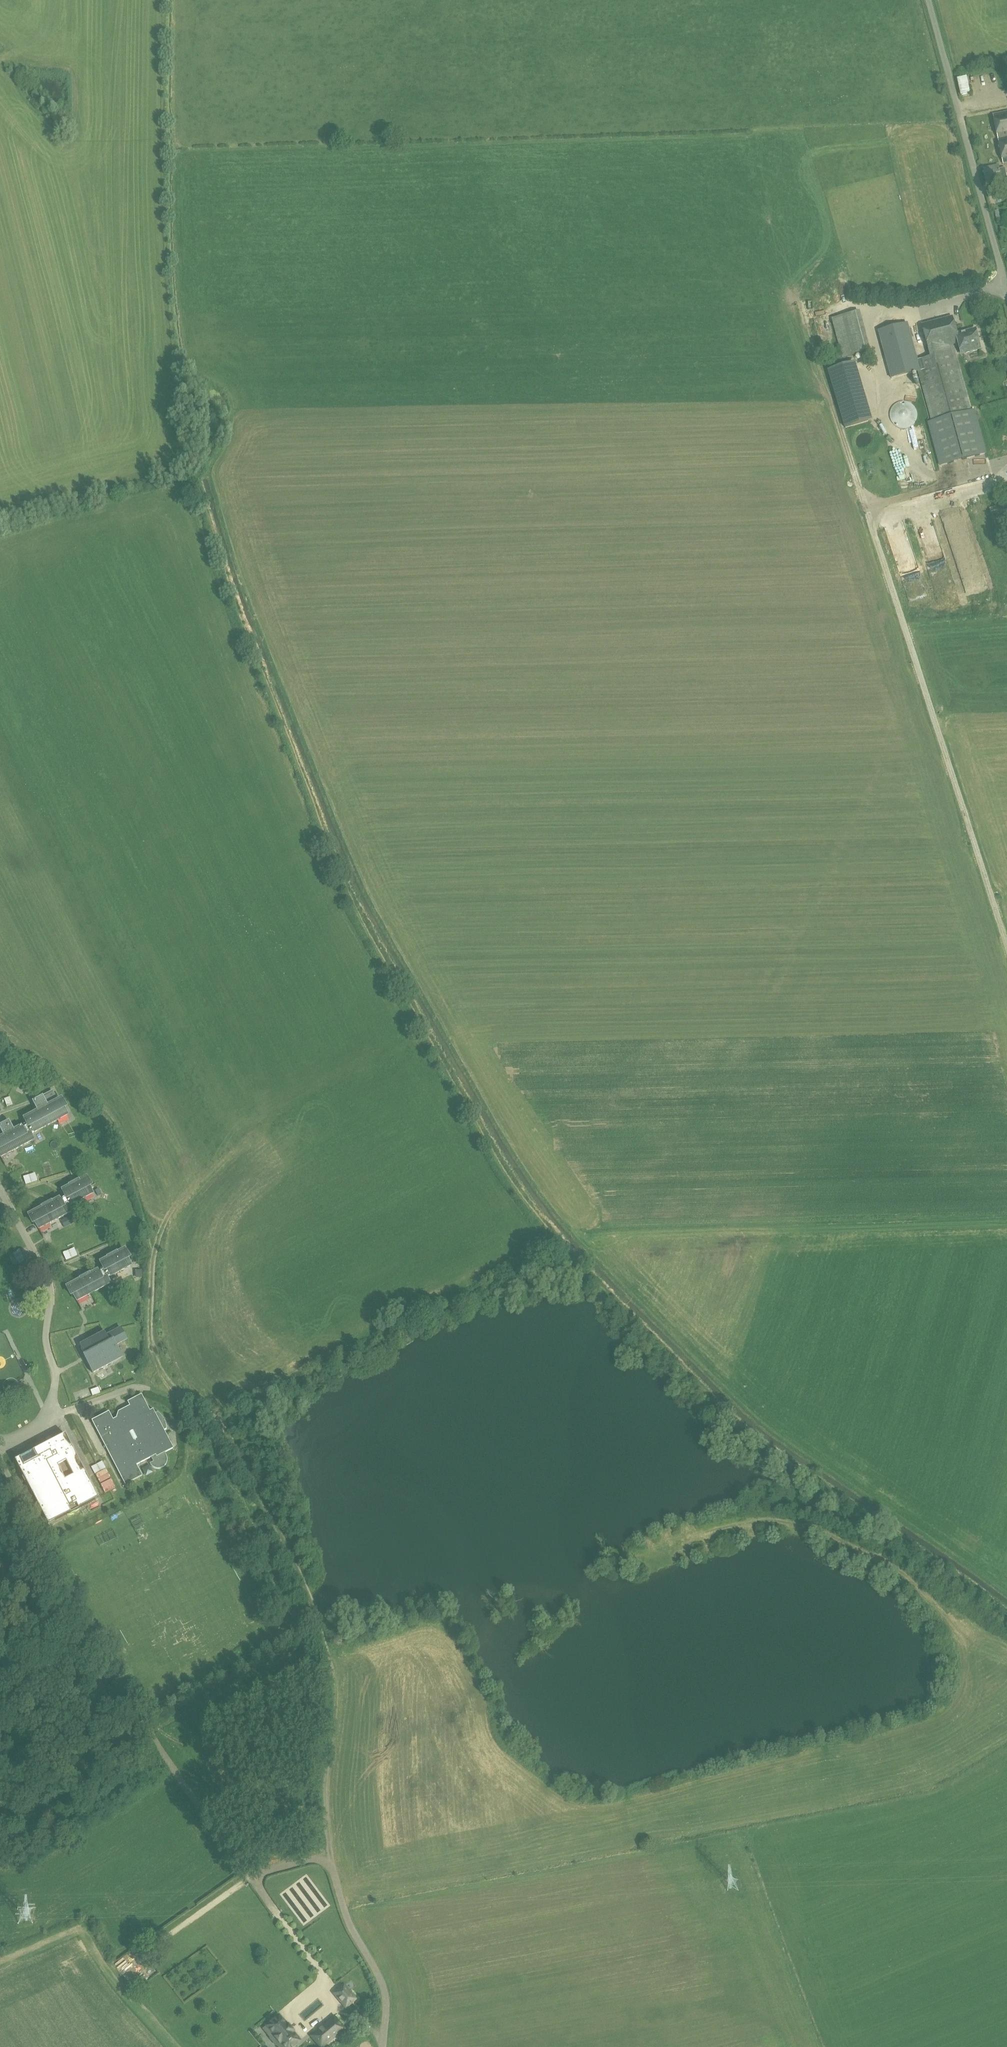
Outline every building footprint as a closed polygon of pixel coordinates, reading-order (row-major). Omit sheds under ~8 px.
[(957,79),(961,96),(971,93),(967,77),(957,79)] [(994,115),(1004,164),(1006,163),(1006,113),(994,115)] [(986,184),(1006,180),(1006,178),(1005,168),(999,169),(999,165),(983,168),(986,184)] [(827,314),(826,315),(824,308),(818,311),(823,323),(830,320),(827,314)] [(844,316),(833,319),(843,358),(871,351),(860,312),(844,316)] [(962,354),(981,349),(976,330),(958,335),(953,318),(923,325),(932,357),(918,361),(908,324),(879,331),(891,378),(919,371),(932,422),(971,412),(953,345),(960,343),(962,354)] [(830,364),(846,423),(873,416),(857,357),(830,364)] [(891,416),(892,421),(894,424),(899,427),(906,428),(912,426),(916,420),(917,415),(917,410),(915,407),(912,405),(909,403),(905,402),(900,402),(896,404),(893,407),(891,411),(891,416)] [(932,422),(929,423),(941,466),(985,454),(973,411),(971,412),(932,422)] [(914,491),(924,487),(919,472),(909,476),(914,491)] [(31,1114),(24,1118),(27,1123),(14,1130),(9,1120),(0,1125),(0,1155),(1,1157),(33,1140),(31,1134),(67,1115),(64,1109),(66,1107),(61,1098),(58,1100),(53,1091),(43,1097),(43,1095),(32,1101),(36,1109),(30,1113),(31,1114)] [(13,1104),(10,1096),(4,1098),(7,1106),(13,1104)] [(59,1198),(52,1201),(47,1192),(36,1197),(37,1199),(27,1204),(31,1212),(28,1214),(33,1223),(35,1222),(39,1229),(71,1211),(68,1206),(92,1193),(89,1187),(91,1186),(90,1183),(96,1180),(92,1173),(89,1175),(85,1167),(75,1172),(74,1170),(63,1176),(69,1186),(62,1189),(65,1195),(59,1198)] [(34,1175),(23,1179),(25,1186),(36,1182),(34,1175)] [(74,1214),(68,1218),(71,1224),(77,1221),(74,1214)] [(127,1259),(129,1258),(128,1256),(134,1252),(131,1245),(128,1247),(123,1238),(113,1244),(112,1242),(102,1248),(107,1258),(100,1261),(103,1267),(90,1274),(85,1264),(74,1270),(75,1271),(65,1277),(70,1285),(67,1286),(71,1295),(74,1294),(77,1301),(109,1283),(107,1278),(130,1265),(127,1259)] [(74,1249),(64,1254),(67,1262),(78,1257),(74,1249)] [(86,1360),(92,1373),(122,1357),(116,1345),(126,1339),(120,1328),(106,1335),(104,1332),(79,1345),(87,1359),(86,1360)] [(100,1393),(98,1387),(90,1390),(92,1396),(100,1393)] [(109,1411),(92,1420),(122,1478),(125,1484),(143,1475),(137,1464),(151,1457),(153,1461),(150,1463),(151,1464),(151,1465),(152,1466),(153,1467),(154,1467),(155,1468),(156,1468),(157,1468),(158,1468),(160,1468),(161,1468),(162,1468),(163,1467),(164,1466),(165,1466),(165,1465),(166,1464),(167,1463),(167,1462),(167,1461),(167,1459),(167,1458),(167,1457),(167,1456),(165,1452),(173,1448),(166,1434),(164,1430),(167,1428),(167,1427),(166,1425),(166,1423),(165,1421),(164,1419),(163,1418),(162,1416),(160,1415),(159,1413),(157,1412),(155,1413),(153,1408),(150,1410),(141,1394),(127,1401),(130,1407),(127,1409),(126,1407),(118,1411),(116,1417),(113,1419),(109,1411)] [(98,1498),(65,1434),(15,1460),(48,1524),(98,1498)] [(90,1445),(86,1447),(91,1459),(95,1458),(90,1445)] [(100,1476),(111,1471),(107,1463),(96,1469),(100,1476)] [(346,2009),(352,2004),(357,2000),(344,1985),(339,1990),(333,1995),(346,2009)] [(361,2012),(366,2018),(370,2014),(365,2009),(361,2012)] [(267,2026),(274,2035),(270,2038),(276,2045),(278,2046),(292,2046),(300,2041),(292,2032),(293,2032),(287,2024),(286,2025),(279,2016),(267,2026)] [(312,2036),(321,2046),(322,2046),(344,2029),(334,2017),(312,2036)]
